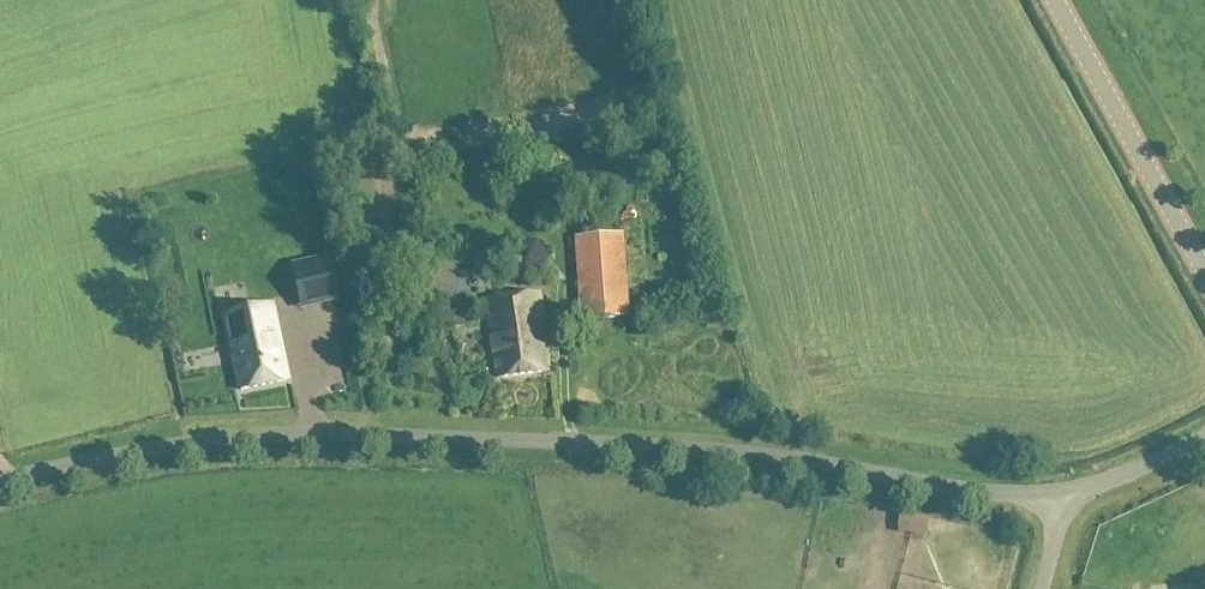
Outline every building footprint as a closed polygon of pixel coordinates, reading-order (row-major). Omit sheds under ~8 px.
[(621,235),(576,238),(582,321),(627,317),(621,235)] [(471,301),(465,257),(414,264),(420,308),(471,301)] [(337,296),(329,258),(291,266),(299,304),(337,296)] [(496,379),(547,372),(538,292),(483,300),(496,379)] [(241,399),(287,389),(271,313),(225,323),(241,399)] [(450,316),(449,330),(473,331),(474,317),(450,316)] [(895,534),(928,537),(929,522),(897,519),(895,534)]
